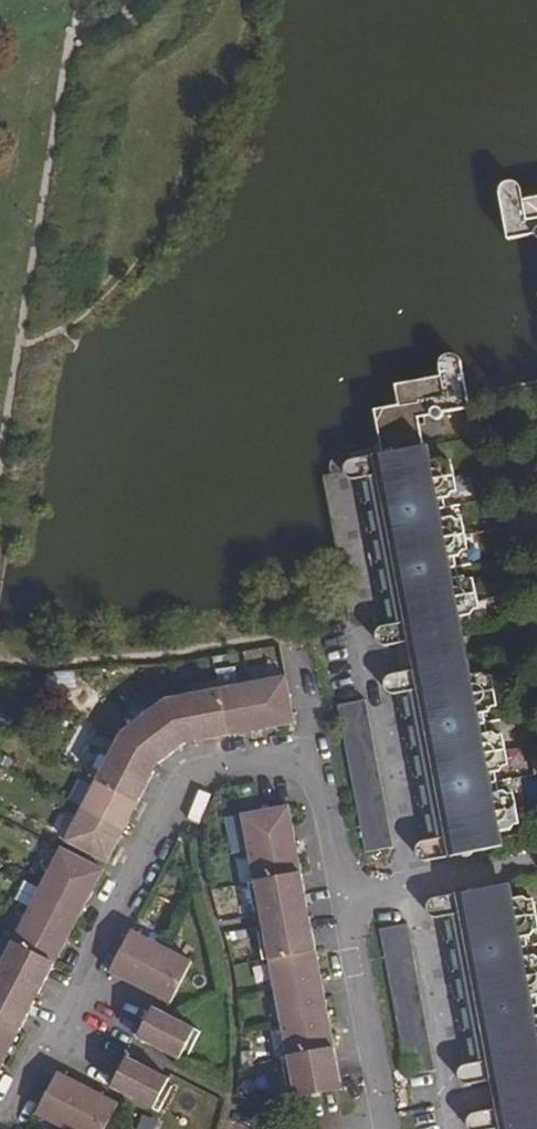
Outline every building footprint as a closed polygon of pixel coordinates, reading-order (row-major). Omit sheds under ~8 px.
[(536,209),(526,210),(523,198),(522,189),(520,185),(517,182),(516,181),(513,181),(511,180),(508,180),(506,181),(501,185),(499,189),(499,191),(499,194),(508,239),(533,234),(535,237),(536,237),(536,238),(536,209)] [(523,198),(526,210),(536,209),(536,196),(523,198)] [(440,389),(431,390),(428,392),(426,394),(425,395),(425,398),(428,416),(429,419),(431,420),(433,421),(436,421),(439,420),(441,417),(442,416),(442,413),(468,408),(459,364),(459,360),(457,359),(455,356),(451,354),(449,354),(446,354),(443,355),(439,359),(437,363),(437,368),(439,376),(440,389)] [(431,390),(440,389),(439,376),(393,385),(397,405),(375,409),(381,439),(384,454),(388,450),(393,449),(397,451),(398,451),(423,446),(419,423),(423,423),(418,400),(425,398),(425,395),(426,394),(428,392),(431,390)] [(387,646),(403,643),(408,672),(390,676),(388,678),(386,679),(385,681),(385,683),(385,686),(385,688),(386,690),(389,692),(391,694),(393,694),(396,694),(423,842),(422,843),(420,844),(417,846),(416,849),(416,853),(417,856),(418,858),(420,859),(423,861),(427,861),(450,857),(460,855),(464,857),(467,857),(469,855),(473,852),(499,848),(496,832),(511,830),(515,824),(519,824),(514,794),(509,794),(504,790),(499,791),(495,773),(500,772),(503,767),(508,765),(502,735),(497,736),(492,732),(488,733),(484,714),(488,713),(492,708),(497,706),(492,676),(486,677),(481,673),(466,676),(463,661),(438,666),(437,665),(433,663),(431,664),(428,642),(429,642),(432,638),(459,633),(456,618),(471,616),(474,610),(479,609),(473,579),(468,580),(464,576),(458,577),(455,559),(460,558),(463,552),(468,551),(462,521),(457,521),(452,518),(448,519),(444,499),(448,499),(452,493),(457,492),(451,462),(446,463),(441,458),(426,461),(423,446),(398,451),(397,451),(393,449),(388,450),(384,454),(357,459),(351,460),(347,462),(345,464),(344,466),(344,472),(344,473),(345,474),(346,476),(348,477),(350,478),(351,478),(353,478),(381,627),(381,628),(379,629),(377,631),(376,635),(376,638),(377,641),(378,642),(381,644),(384,646),(387,646)] [(459,633),(432,638),(429,642),(428,642),(431,664),(433,663),(437,665),(438,666),(463,661),(468,661),(463,631),(459,633)] [(217,681),(184,688),(186,695),(191,724),(195,742),(296,722),(287,676),(219,689),(217,681)] [(167,698),(157,705),(186,744),(195,742),(191,724),(186,695),(167,698)] [(365,700),(337,705),(364,852),(392,847),(365,700)] [(157,705),(130,726),(159,764),(186,744),(157,705)] [(159,764),(130,726),(122,733),(113,749),(155,771),(159,764)] [(97,779),(65,840),(108,863),(155,771),(113,749),(106,745),(90,775),(97,779)] [(289,805),(242,814),(261,915),(308,906),(289,805)] [(0,950),(0,976),(39,996),(104,869),(60,847),(12,944),(5,940),(0,950)] [(470,1083),(496,1079),(501,1079),(506,1080),(508,1080),(511,1080),(514,1077),(536,1072),(536,958),(534,956),(529,957),(526,938),(530,937),(533,931),(536,931),(536,922),(533,900),(528,901),(523,897),(508,899),(505,885),(479,890),(479,889),(475,888),(473,888),(466,893),(457,894),(434,898),(430,901),(428,904),(428,906),(428,910),(432,915),(436,917),(441,917),(447,916),(450,929),(445,930),(469,1050),(475,1049),(478,1063),(472,1064),(464,1065),(460,1068),(458,1073),(460,1079),(465,1083),(470,1083)] [(310,916),(263,924),(294,1088),(341,1080),(310,916)] [(447,916),(442,917),(445,930),(450,929),(447,916)] [(407,924),(379,929),(406,1076),(435,1070),(407,924)] [(132,929),(109,973),(171,1003),(193,961),(132,929)] [(35,1003),(0,985),(0,1071),(35,1003)] [(153,1005),(137,1038),(179,1060),(196,1028),(153,1005)] [(475,1049),(469,1050),(472,1064),(478,1063),(475,1049)] [(127,1056),(111,1087),(154,1109),(170,1079),(127,1056)] [(37,1114),(66,1128),(105,1128),(119,1102),(58,1071),(37,1114)] [(514,1077),(511,1080),(508,1080),(506,1080),(501,1079),(496,1079),(501,1107),(507,1106),(510,1104),(514,1102),(516,1102),(520,1103),(521,1104),(536,1101),(536,1072),(514,1077)] [(521,1104),(520,1103),(516,1102),(514,1102),(510,1104),(507,1106),(501,1107),(473,1114),(469,1118),(468,1123),(470,1127),(471,1128),(536,1128),(536,1101),(521,1104)]
